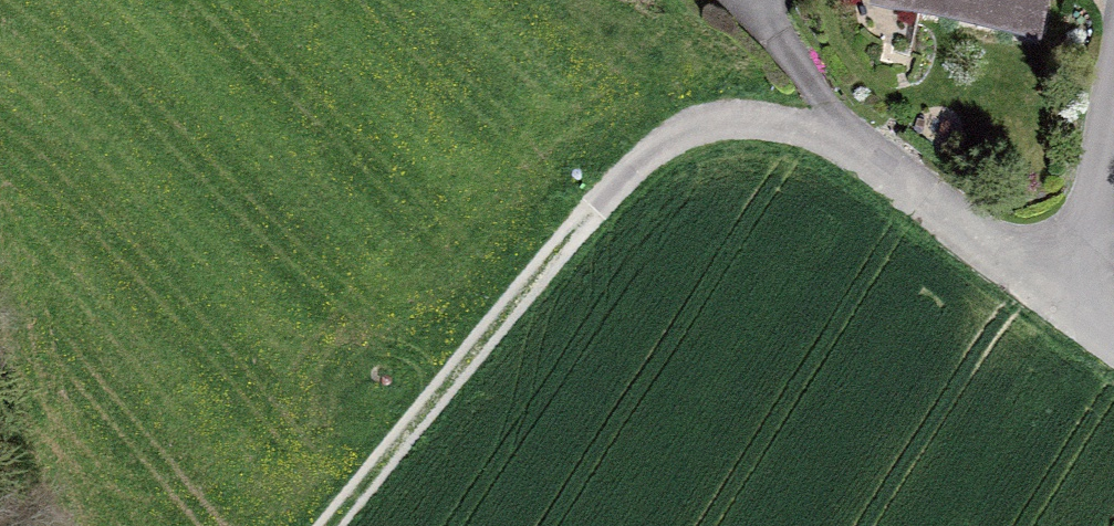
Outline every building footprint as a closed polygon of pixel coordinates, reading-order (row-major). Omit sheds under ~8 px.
[(878,2),(1036,38),(1045,0),(878,0),(878,2)]
